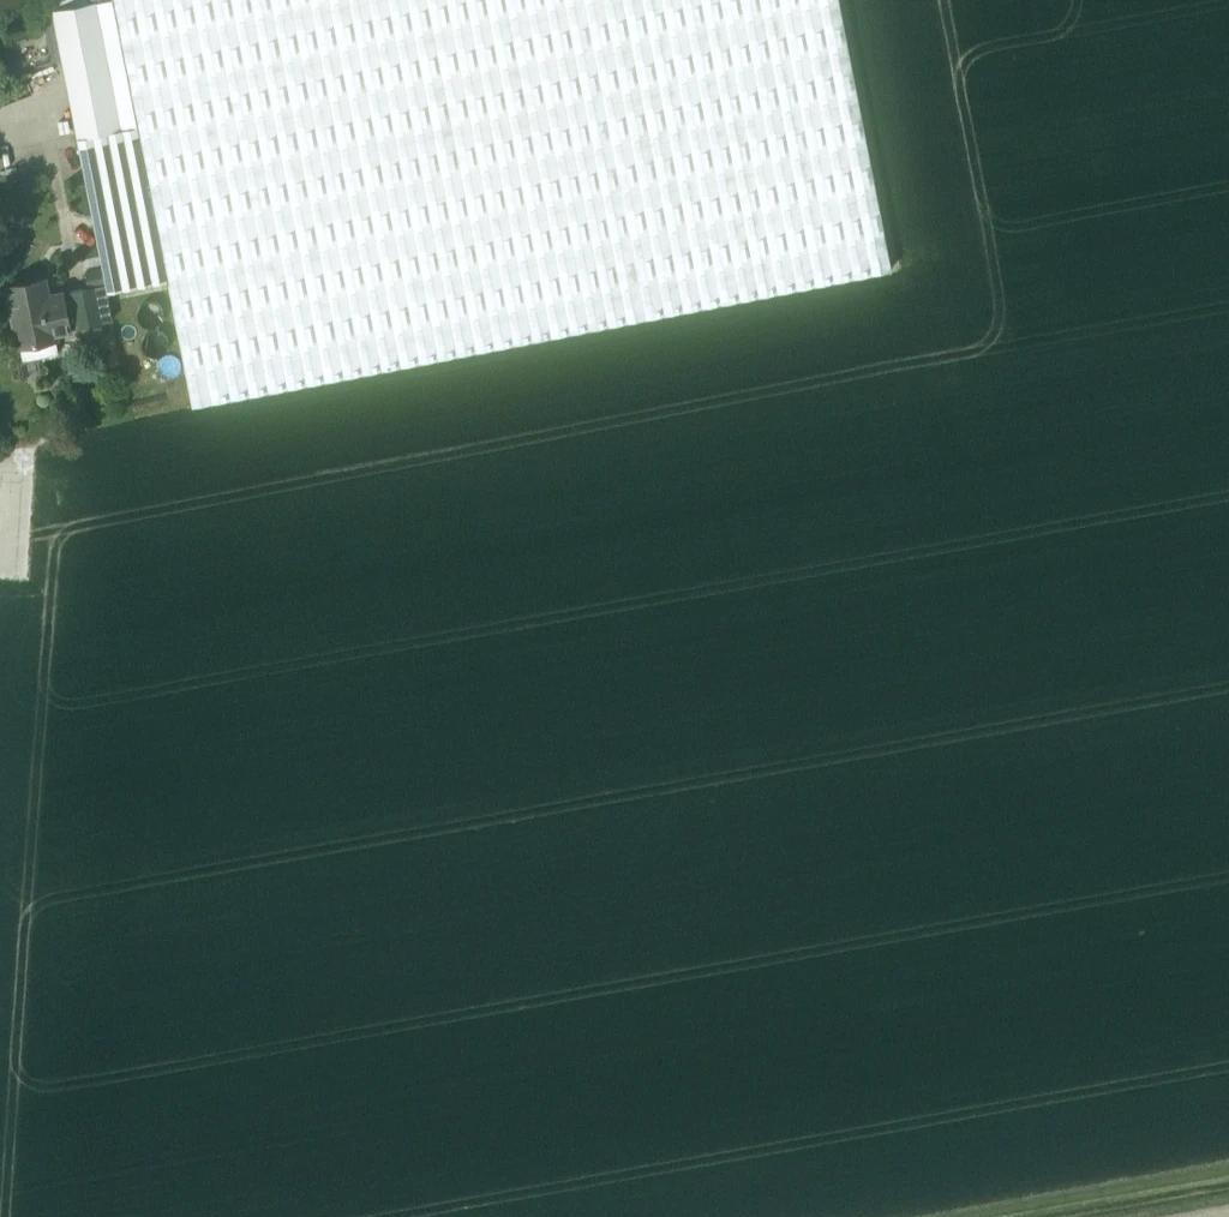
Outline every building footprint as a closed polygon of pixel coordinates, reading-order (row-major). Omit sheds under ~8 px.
[(75,128),(136,116),(113,0),(91,0),(87,1),(87,0),(59,0),(60,6),(52,7),(75,128)] [(136,116),(168,278),(192,404),(891,268),(839,0),(113,0),(136,116)] [(168,278),(136,116),(75,128),(102,266),(107,290),(168,278)] [(112,318),(107,290),(102,266),(86,269),(89,286),(48,294),(45,277),(7,285),(18,344),(19,343),(22,359),(58,352),(55,336),(56,336),(55,332),(69,329),(68,327),(112,318)]
